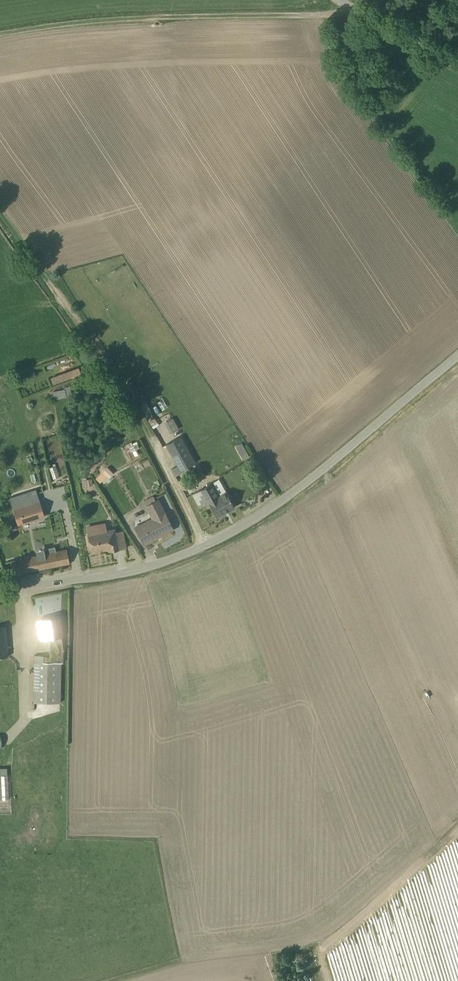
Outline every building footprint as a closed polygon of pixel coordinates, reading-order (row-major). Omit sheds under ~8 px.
[(78,358),(62,365),(64,371),(51,377),(54,385),(84,372),(78,358)] [(152,427),(153,429),(157,426),(157,425),(157,424),(154,417),(153,418),(152,416),(153,416),(148,406),(147,407),(145,401),(140,404),(144,412),(147,418),(147,419),(152,427)] [(174,432),(178,430),(172,418),(164,423),(169,432),(172,430),(174,432)] [(195,463),(180,436),(165,445),(177,466),(171,470),(174,477),(181,473),(180,471),(195,463)] [(137,446),(139,445),(137,441),(132,444),(131,442),(120,447),(124,455),(131,452),(134,457),(139,455),(136,449),(139,448),(137,446)] [(58,477),(55,466),(48,468),(52,479),(58,477)] [(108,477),(112,473),(107,467),(96,479),(100,483),(107,476),(108,477)] [(92,486),(91,479),(83,480),(85,487),(92,486)] [(218,479),(191,495),(199,508),(208,503),(216,517),(234,507),(218,479)] [(9,498),(17,525),(44,517),(35,490),(9,498)] [(143,545),(173,530),(158,500),(155,501),(152,496),(143,501),(146,505),(144,506),(151,518),(134,527),(143,544),(143,545)] [(85,527),(91,555),(101,553),(100,550),(108,549),(109,552),(126,548),(123,531),(115,533),(114,529),(106,530),(105,523),(85,527)] [(10,562),(12,575),(13,575),(69,563),(66,550),(55,552),(54,547),(35,551),(36,556),(10,562)] [(58,618),(37,621),(40,640),(49,639),(49,657),(42,657),(42,655),(34,656),(33,703),(60,703),(61,663),(62,663),(63,648),(58,618)] [(10,768),(0,768),(0,802),(11,801),(10,768)]
